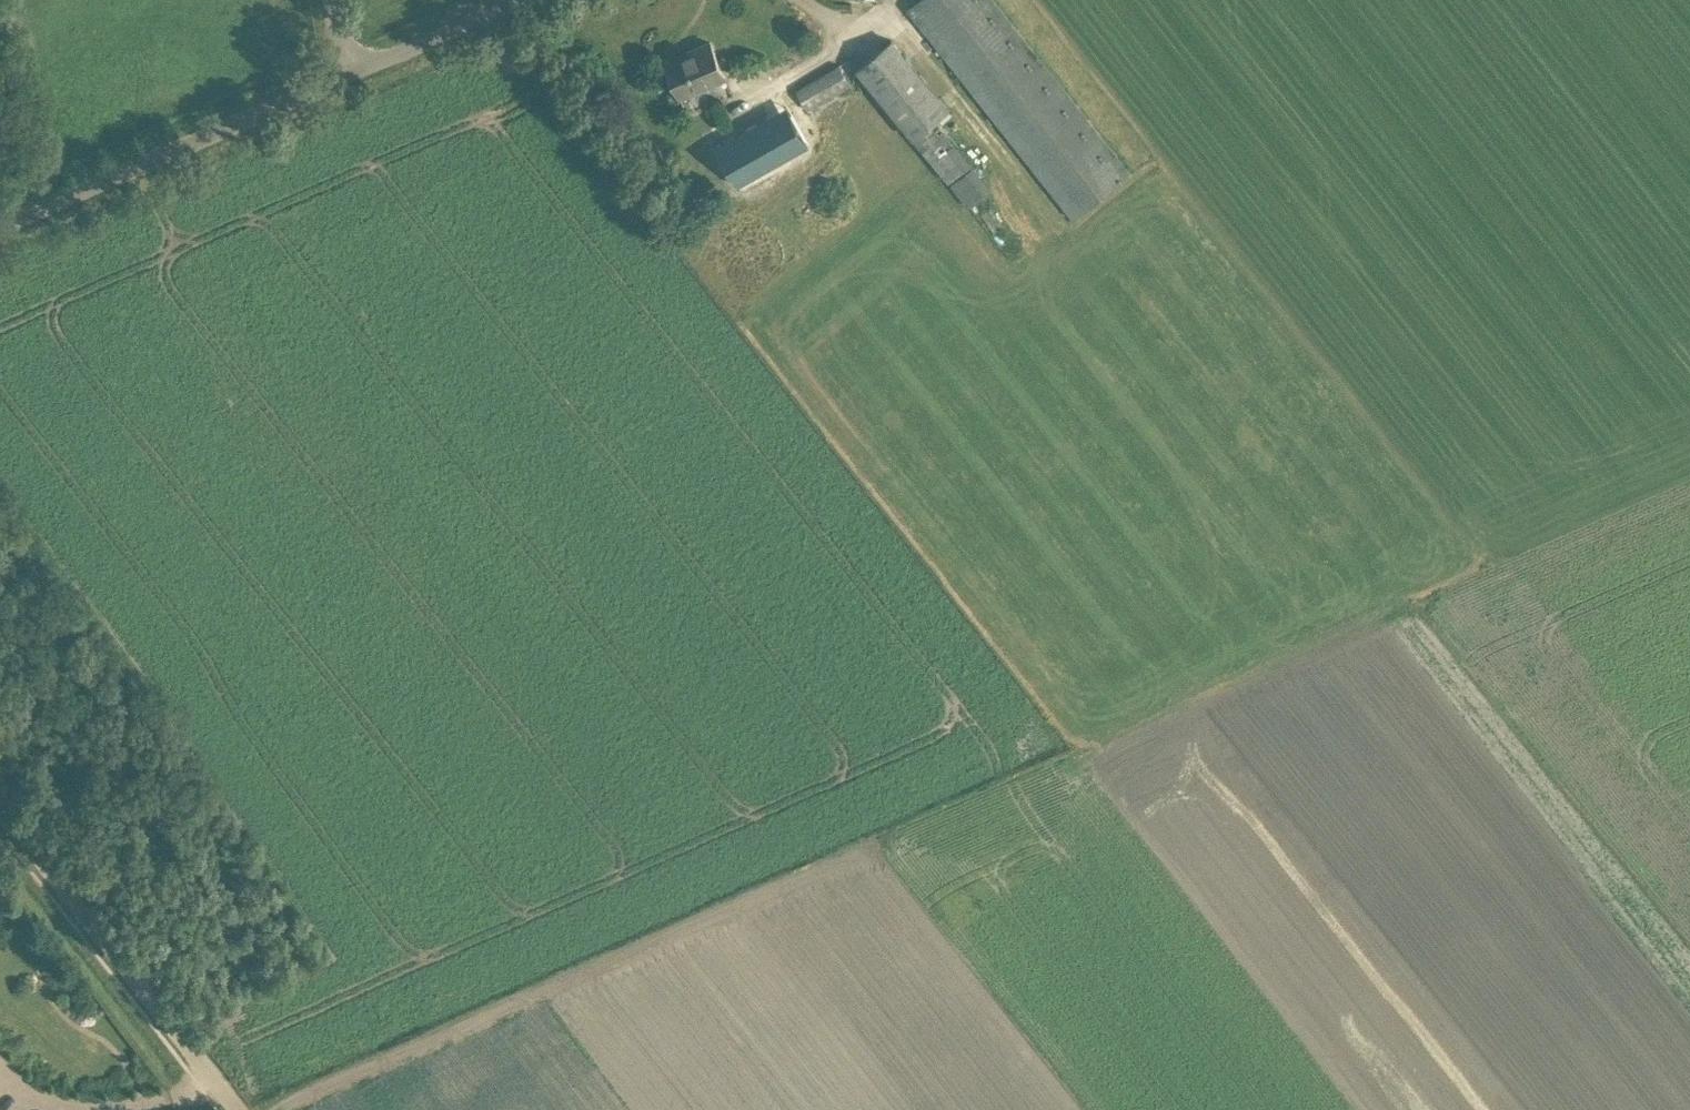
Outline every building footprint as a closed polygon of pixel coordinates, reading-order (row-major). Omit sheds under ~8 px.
[(928,31),(1074,216),(1131,172),(995,0),(920,0),(909,9),(928,31)] [(949,108),(907,56),(893,39),(858,67),(951,182),(973,164),(937,118),(949,108)] [(667,60),(676,80),(683,96),(726,76),(711,41),(667,60)] [(794,90),(807,112),(853,86),(840,63),(794,90)] [(764,117),(716,145),(738,183),(786,155),(764,117)] [(951,183),(968,206),(991,189),(974,166),(951,183)]
